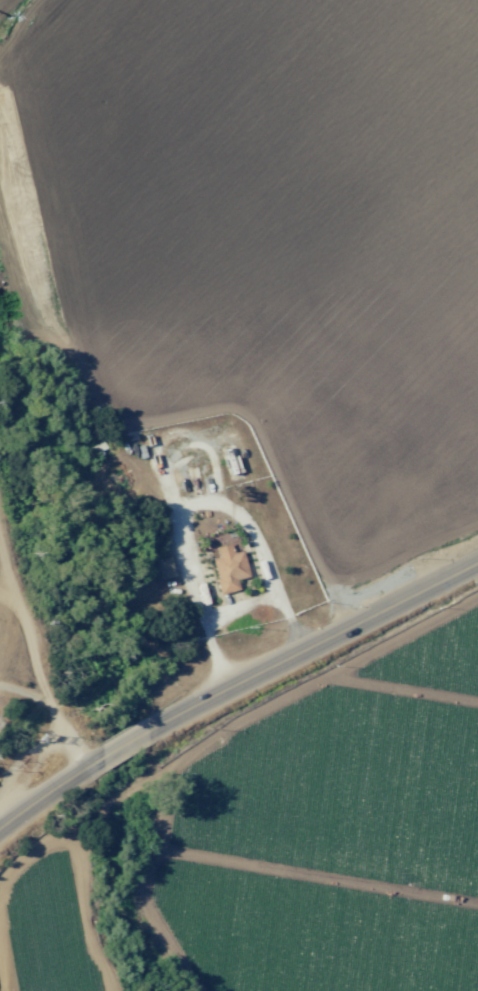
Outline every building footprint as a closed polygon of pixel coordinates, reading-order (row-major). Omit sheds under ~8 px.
[(218,594),(237,589),(235,579),(247,576),(241,550),(231,552),(229,543),(214,546),(216,557),(210,558),(218,594)]
